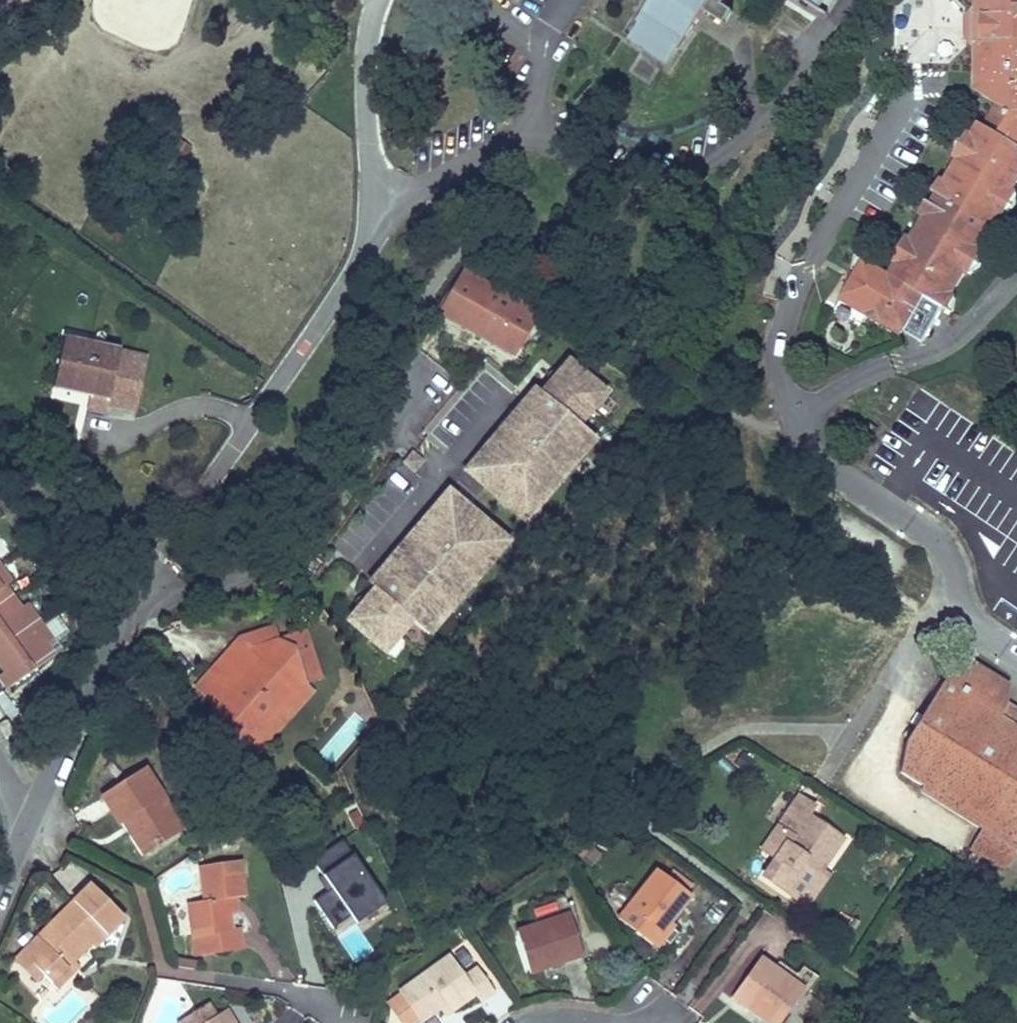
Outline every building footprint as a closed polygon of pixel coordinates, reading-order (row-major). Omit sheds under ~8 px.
[(637,22),(639,24),(628,41),(669,66),(706,9),(726,22),(733,11),(722,4),(724,0),(651,0),(637,22)] [(829,17),(839,0),(803,0),(829,17)] [(983,7),(983,26),(974,37),(973,79),(1012,103),(999,124),(981,112),(892,264),(867,248),(844,284),(903,321),(925,285),(945,297),(1016,175),(1016,0),(977,0),(983,7)] [(974,37),(983,26),(983,7),(977,0),(971,0),(965,7),(966,31),(974,37)] [(464,271),(440,311),(514,354),(538,314),(464,271)] [(148,357),(63,340),(53,389),(110,401),(109,406),(136,412),(148,357)] [(526,399),(465,469),(524,520),(571,466),(566,462),(572,454),(578,458),(594,439),(578,424),(604,394),(569,363),(542,393),(540,391),(530,403),(526,399)] [(423,435),(441,453),(502,391),(484,373),(423,435)] [(536,388),(526,399),(530,403),(540,391),(536,388)] [(931,424),(943,403),(919,389),(907,410),(931,424)] [(876,427),(869,423),(863,432),(870,436),(876,427)] [(566,462),(571,466),(578,458),(572,454),(566,462)] [(372,587),(345,617),(381,648),(408,618),(424,633),(451,603),(446,598),(453,590),(458,595),(505,541),(447,490),(376,571),(379,575),(370,585),(372,587)] [(5,672),(0,676),(0,678),(9,690),(57,651),(49,641),(55,636),(29,603),(25,606),(6,584),(13,578),(0,562),(0,666),(5,672)] [(376,571),(366,582),(370,585),(379,575),(376,571)] [(446,598),(451,603),(458,595),(453,590),(446,598)] [(309,701),(305,688),(320,683),(305,634),(276,643),(272,629),(236,641),(192,689),(202,698),(217,746),(247,772),(309,701)] [(1005,709),(1006,703),(1009,686),(969,662),(941,684),(904,743),(899,774),(920,787),(984,825),(980,830),(971,846),(978,851),(976,854),(1002,870),(1010,865),(1014,857),(1016,853),(1016,716),(1005,709)] [(1006,703),(1005,709),(1016,716),(1016,710),(1006,703)] [(6,720),(0,724),(0,729),(5,738),(14,733),(6,720)] [(754,760),(741,753),(734,765),(746,772),(754,760)] [(97,797),(117,826),(127,818),(148,849),(181,826),(139,767),(97,797)] [(920,787),(919,793),(980,830),(984,825),(920,787)] [(798,793),(772,830),(786,840),(772,859),(760,876),(801,904),(824,870),(846,839),(810,814),(816,805),(798,793)] [(365,824),(358,809),(347,814),(355,829),(365,824)] [(127,818),(117,826),(138,856),(148,849),(127,818)] [(786,840),(772,830),(759,850),(772,859),(786,840)] [(385,903),(342,839),(312,860),(331,888),(314,900),(333,928),(350,917),(355,923),(385,903)] [(971,846),(969,850),(976,854),(978,851),(971,846)] [(202,900),(187,902),(193,954),(238,949),(236,929),(228,930),(227,914),(234,913),(233,898),(239,897),(235,862),(199,867),(202,900)] [(667,877),(655,868),(617,917),(658,949),(665,941),(669,944),(678,933),(673,930),(676,926),(672,923),(693,897),(688,892),(693,885),(673,869),(667,877)] [(831,874),(824,870),(801,904),(807,908),(831,874)] [(122,916),(88,886),(76,900),(110,930),(122,916)] [(76,900),(25,954),(45,970),(57,981),(95,940),(97,943),(110,930),(76,900)] [(535,922),(558,915),(553,902),(531,909),(535,922)] [(535,922),(516,929),(531,975),(583,958),(568,912),(558,915),(535,922)] [(646,958),(652,950),(640,940),(634,949),(646,958)] [(800,977),(754,946),(726,985),(773,1017),(800,977)] [(462,949),(453,955),(463,969),(472,962),(462,949)] [(448,953),(397,990),(399,993),(385,1002),(400,1022),(417,1022),(419,1021),(421,1022),(423,1022),(440,1010),(445,1018),(475,996),(481,1003),(495,993),(475,966),(464,975),(448,953)] [(25,954),(20,960),(40,976),(45,970),(25,954)] [(221,1015),(215,1018),(207,1005),(176,1022),(236,1022),(229,1010),(221,1015)]
